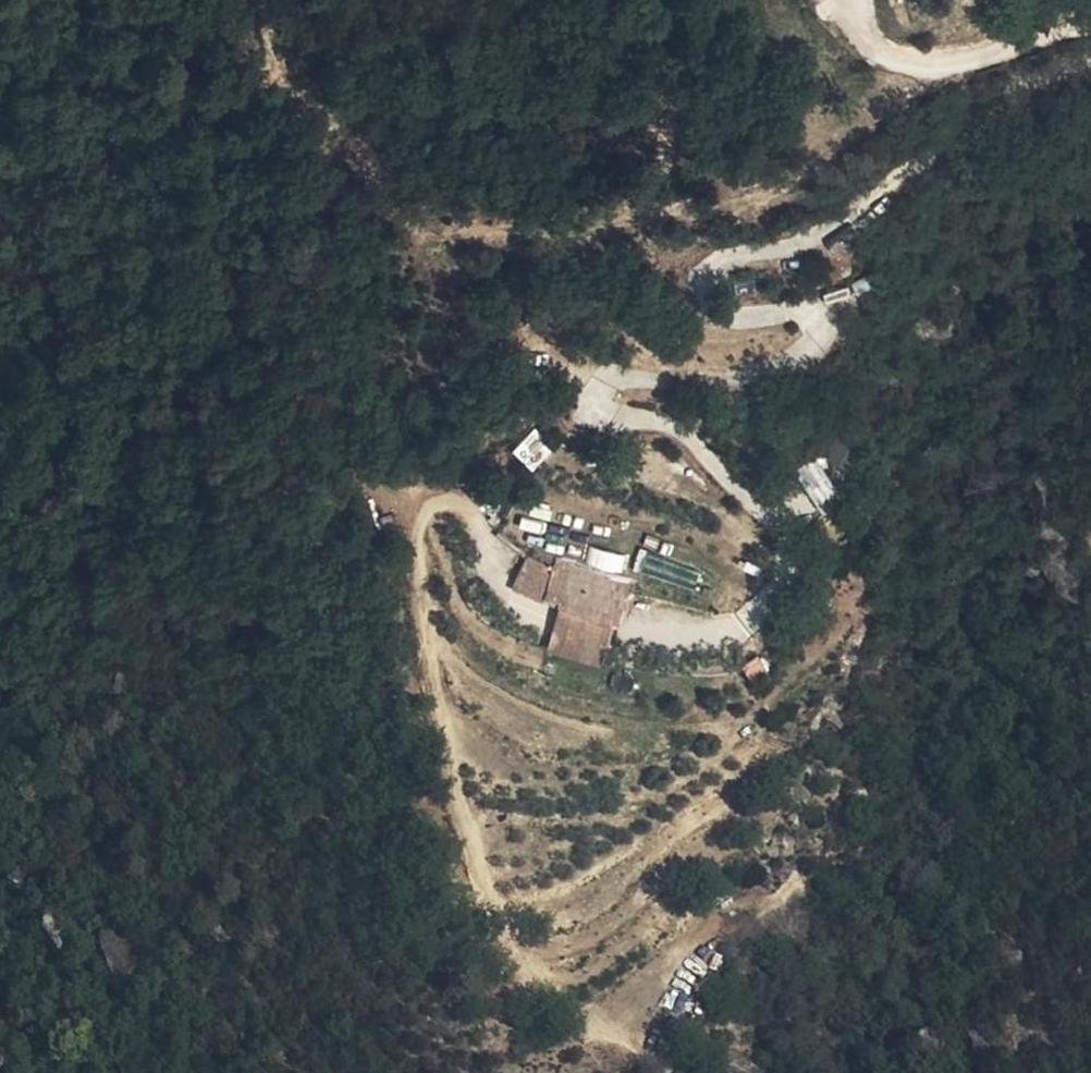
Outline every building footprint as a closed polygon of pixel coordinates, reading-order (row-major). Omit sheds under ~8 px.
[(529,470),(550,452),(533,432),(512,451),(529,470)] [(795,472),(815,507),(837,494),(816,459),(795,472)] [(522,556),(514,594),(558,604),(546,654),(606,668),(627,575),(556,558),(555,564),(522,556)] [(762,657),(742,664),(747,680),(768,673),(762,657)]
